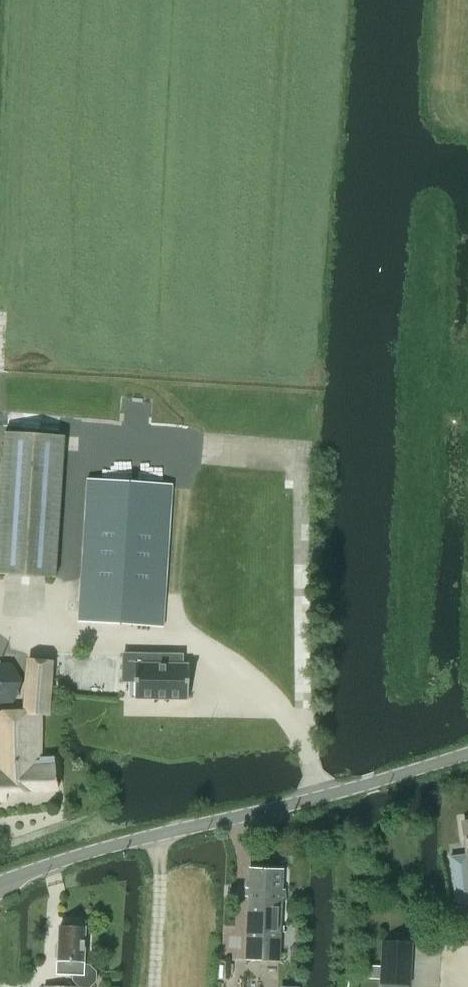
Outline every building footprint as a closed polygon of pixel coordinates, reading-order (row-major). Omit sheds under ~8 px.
[(63,436),(3,433),(0,494),(0,575),(56,578),(63,436)] [(163,627),(171,485),(87,480),(79,621),(163,627)] [(136,697),(187,698),(188,664),(182,664),(182,654),(124,653),(123,680),(136,681),(136,697)] [(15,711),(17,791),(58,790),(57,757),(43,756),(42,715),(50,715),(55,661),(30,660),(26,712),(15,711)] [(7,800),(7,791),(17,791),(15,711),(16,705),(3,705),(3,713),(0,713),(0,800),(7,800)] [(451,858),(455,893),(467,891),(467,856),(451,858)] [(283,870),(251,868),(247,959),(279,960),(283,870)] [(74,975),(73,981),(79,986),(90,986),(96,982),(97,973),(91,966),(84,965),(87,928),(75,928),(75,925),(64,925),(64,928),(60,928),(59,946),(57,946),(56,958),(59,958),(58,974),(74,975)] [(380,984),(381,984),(381,986),(409,986),(411,985),(413,943),(383,941),(380,984)]
